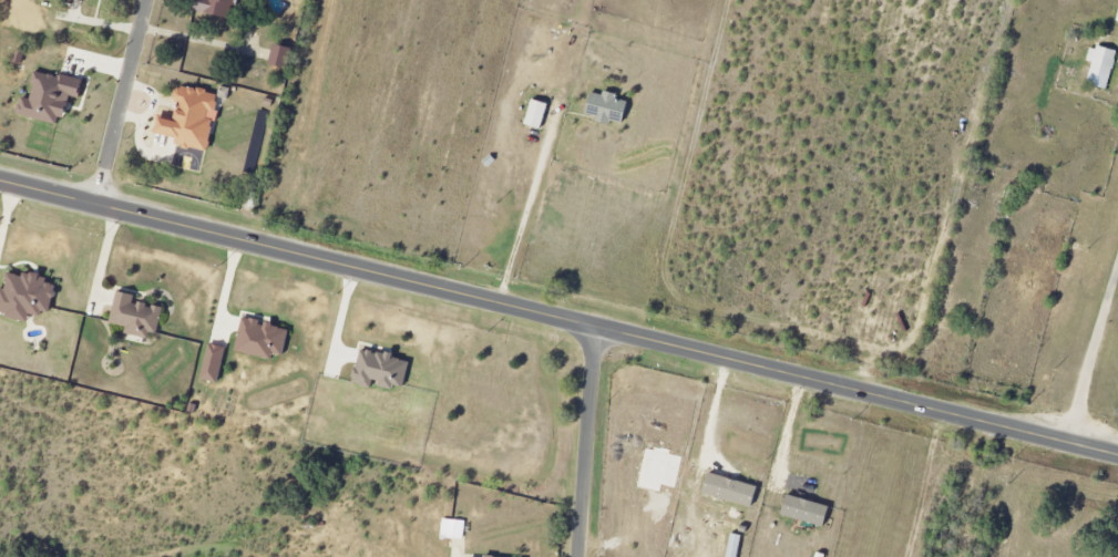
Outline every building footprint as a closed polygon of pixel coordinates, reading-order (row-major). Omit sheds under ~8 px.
[(193,10),(233,19),(237,0),(195,0),(193,10)] [(269,65),(287,69),(293,49),(274,44),(269,65)] [(1115,51),(1089,46),(1086,62),(1091,63),(1087,85),(1108,89),(1115,51)] [(17,114),(63,126),(71,96),(80,99),(84,83),(35,70),(31,84),(35,85),(31,99),(22,97),(17,114)] [(210,152),(221,94),(179,86),(176,101),(180,102),(176,121),(160,118),(157,135),(177,139),(176,146),(210,152)] [(629,103),(615,99),(616,94),(604,90),(603,95),(592,92),(585,116),(612,124),(613,122),(623,125),(629,103)] [(542,129),(549,104),(532,100),(526,125),(542,129)] [(29,321),(31,313),(51,316),(58,281),(8,272),(5,289),(0,288),(0,316),(29,321)] [(109,323),(127,327),(125,334),(155,341),(163,308),(135,302),(136,296),(117,291),(109,323)] [(235,351),(273,360),(275,354),(284,356),(291,330),(268,325),(268,324),(243,318),(235,351)] [(201,380),(219,383),(226,348),(208,344),(201,380)] [(411,363),(395,358),(396,357),(363,347),(352,383),(372,389),(374,383),(394,389),(395,385),(404,388),(411,363)] [(758,487),(710,473),(704,493),(752,508),(758,487)] [(825,527),(831,507),(788,495),(783,515),(825,527)]
